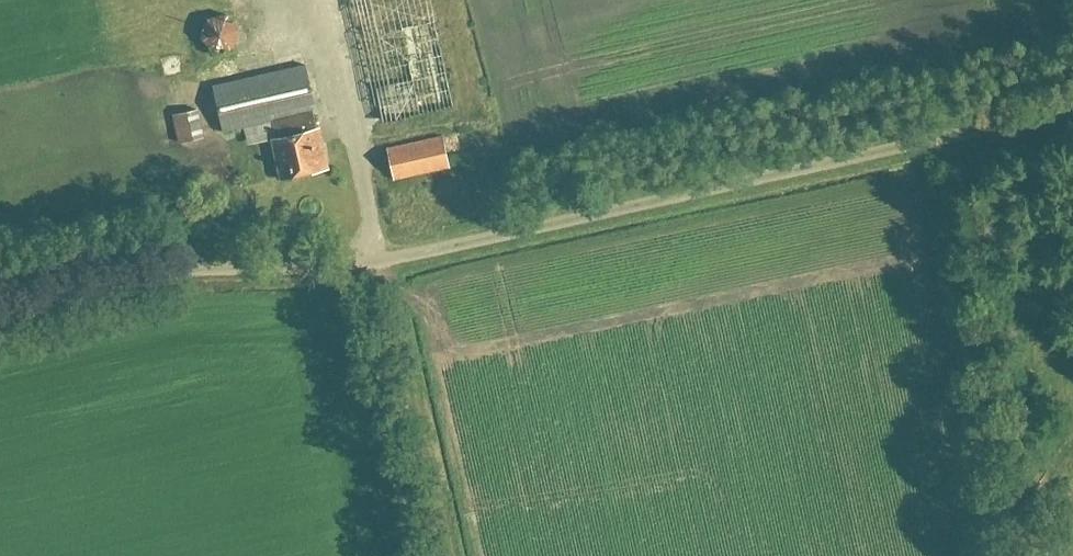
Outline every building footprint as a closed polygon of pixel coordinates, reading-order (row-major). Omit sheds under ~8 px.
[(389,110),(452,102),(446,55),(437,56),(430,0),(362,0),(374,93),(387,91),(389,110)] [(226,14),(205,19),(199,39),(211,54),(231,50),(239,30),(226,14)] [(305,65),(213,86),(224,132),(272,121),(276,139),(272,140),(281,179),(329,169),(305,65)] [(183,138),(209,131),(203,105),(177,111),(183,138)] [(441,136),(387,147),(393,182),(450,169),(441,136)]
